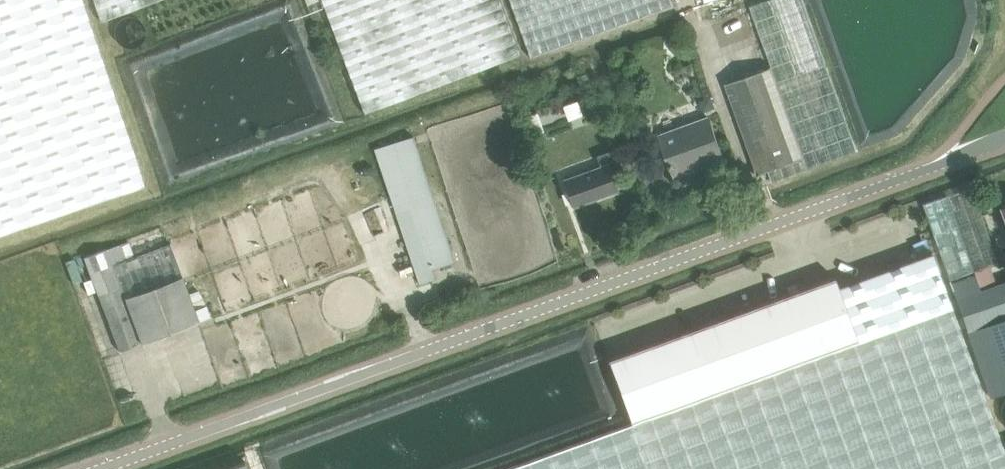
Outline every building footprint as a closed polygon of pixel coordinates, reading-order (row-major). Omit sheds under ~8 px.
[(146,186),(83,0),(0,0),(0,237),(146,186)] [(102,22),(160,0),(94,0),(102,22)] [(333,29),(365,113),(365,114),(440,85),(522,55),(501,0),(322,0),(333,29)] [(530,58),(673,6),(671,0),(509,0),(530,58)] [(767,52),(773,67),(761,71),(726,84),(758,174),(769,170),(773,181),(810,169),(858,151),(805,0),(768,0),(751,6),(767,52)] [(676,176),(695,169),(694,165),(723,154),(710,118),(661,136),(676,176)] [(420,284),(436,278),(433,269),(455,261),(413,136),(375,149),(420,284)] [(565,180),(575,206),(617,191),(607,165),(619,160),(615,150),(597,156),(601,167),(565,180)] [(972,187),(923,204),(991,397),(1004,392),(1004,281),(993,286),(986,266),(999,262),(972,187)] [(109,249),(85,258),(120,351),(210,318),(205,306),(195,310),(183,278),(184,277),(172,244),(128,261),(122,245),(109,249)] [(835,277),(736,313),(609,359),(632,423),(952,306),(932,253),(838,287),(835,277)] [(952,306),(632,423),(505,468),(1004,468),(1004,451),(952,306)]
